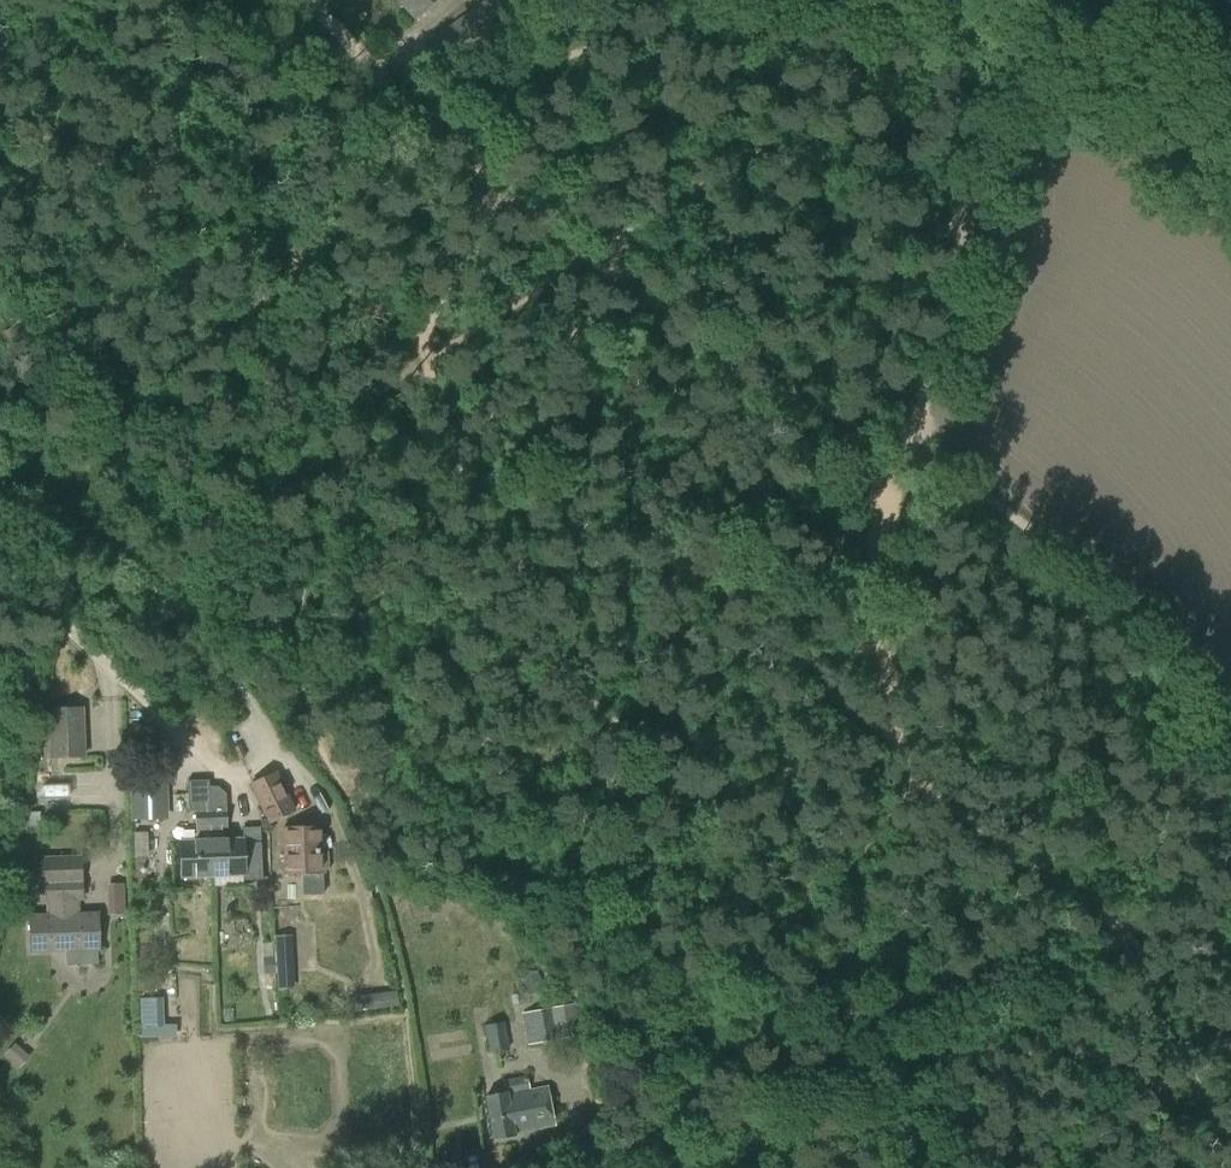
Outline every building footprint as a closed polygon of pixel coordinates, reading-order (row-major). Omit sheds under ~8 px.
[(415,18),(434,0),(398,0),(415,18)] [(496,0),(487,0),(469,13),(433,38),(452,64),(487,40),(512,24),(496,0)] [(47,720),(45,768),(76,770),(79,721),(47,720)] [(250,785),(270,824),(293,812),(274,774),(250,785)] [(134,780),(136,820),(165,819),(163,779),(134,780)] [(195,840),(180,841),(181,878),(213,876),(211,821),(211,816),(210,792),(209,788),(209,781),(187,781),(188,792),(189,813),(194,813),(195,821),(195,840)] [(219,788),(209,788),(210,792),(211,816),(211,821),(213,876),(243,875),(244,881),(262,880),(261,860),(260,827),(242,828),(243,839),(228,839),(223,839),(222,829),(227,829),(226,820),(226,795),(219,788)] [(303,896),(324,895),(322,870),(328,870),(327,852),(322,852),(320,827),(284,828),(286,874),(302,873),(303,896)] [(68,966),(98,964),(97,949),(99,949),(98,914),(78,915),(77,899),(82,898),(81,881),(81,857),(32,859),(33,883),(46,882),(46,900),(47,900),(48,916),(29,917),(31,951),(67,950),(68,966)] [(121,912),(122,882),(106,881),(106,912),(121,912)] [(274,938),(277,990),(294,989),(291,937),(274,938)] [(530,959),(524,940),(514,944),(521,962),(530,959)] [(275,975),(274,945),(262,946),(264,975),(275,975)] [(138,990),(161,989),(160,973),(137,974),(138,990)] [(542,995),(539,977),(526,979),(529,997),(542,995)] [(159,995),(138,996),(139,1026),(161,1025),(159,995)] [(357,997),(358,1014),(379,1013),(378,996),(357,997)] [(587,1035),(581,1004),(552,1010),(551,1008),(522,1013),(527,1045),(587,1035)] [(484,1025),(488,1052),(509,1048),(505,1022),(484,1025)] [(14,1043),(4,1054),(18,1067),(28,1056),(14,1043)] [(527,1076),(502,1081),(505,1094),(486,1098),(494,1140),(515,1137),(514,1133),(554,1126),(547,1087),(529,1090),(527,1076)]
